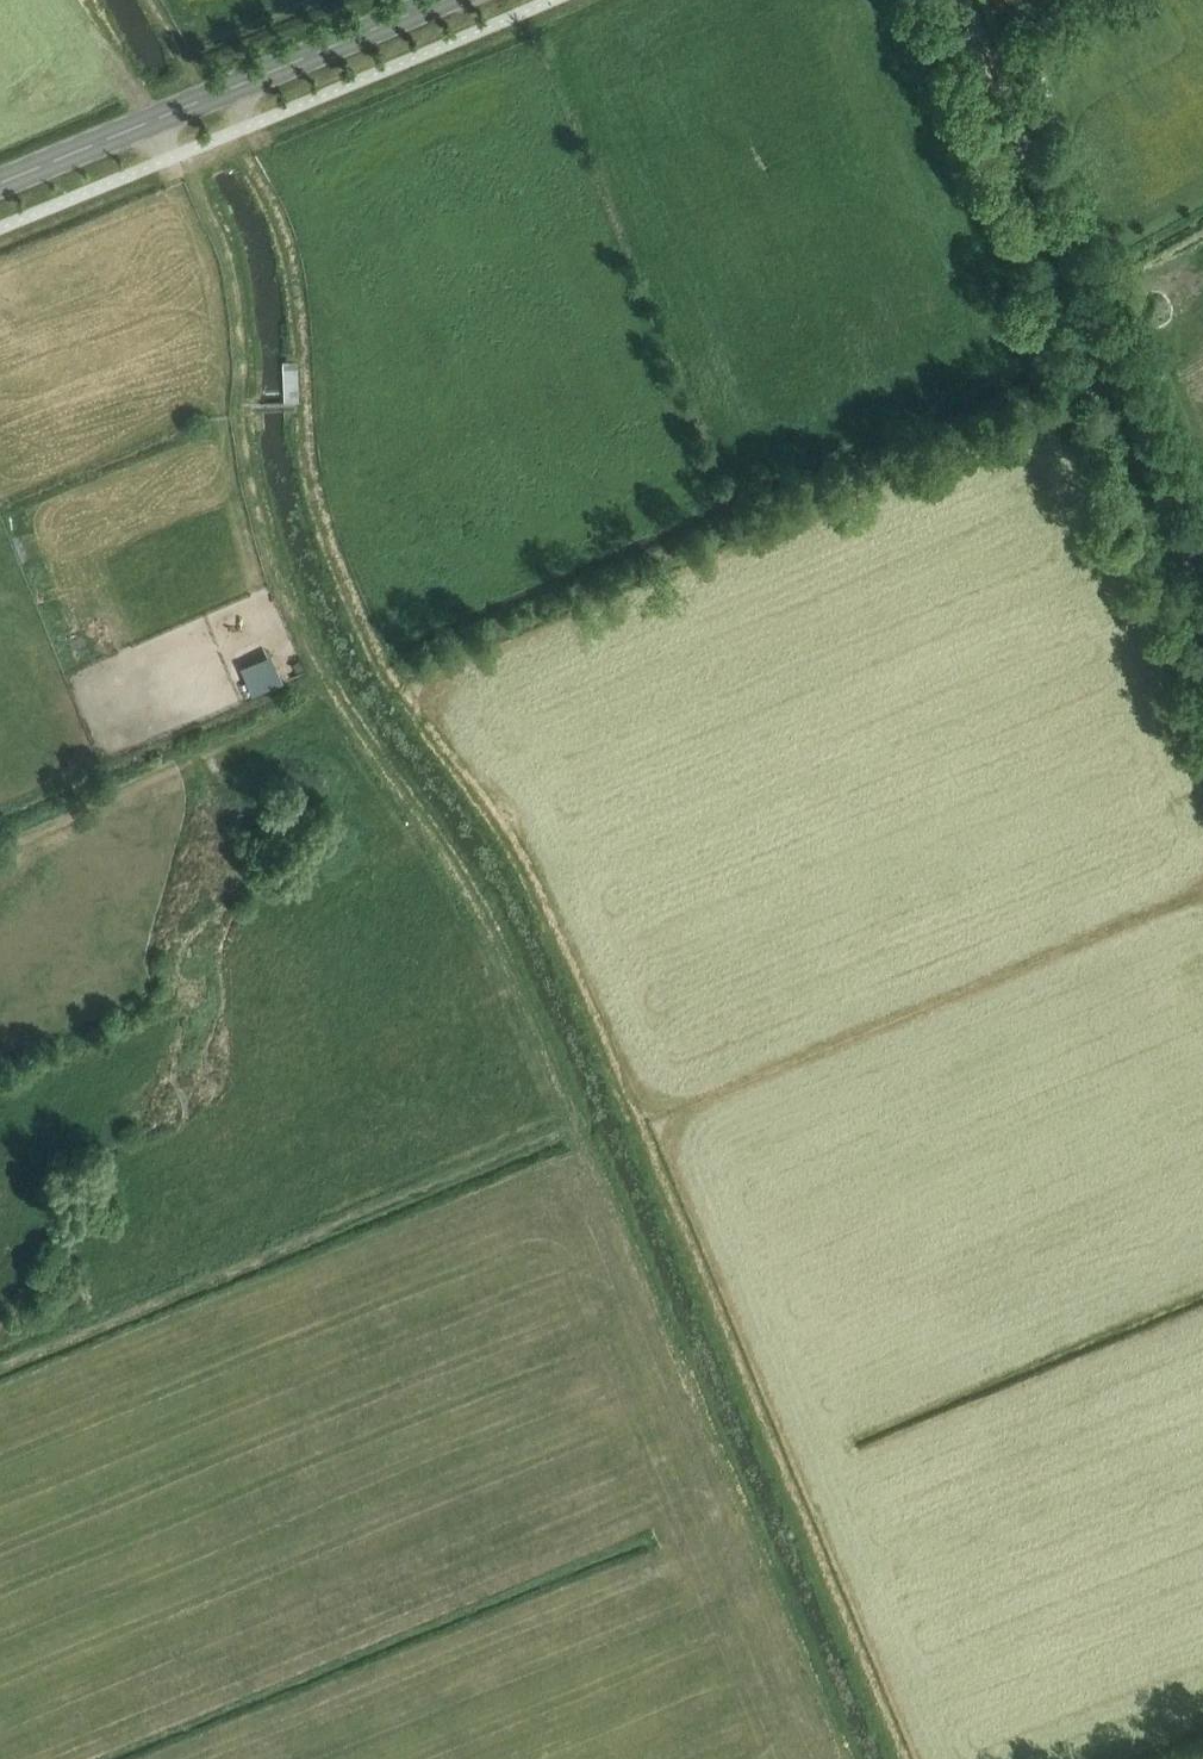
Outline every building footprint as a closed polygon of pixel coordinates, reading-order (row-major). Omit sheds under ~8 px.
[(290,360),(291,403),(305,402),(304,359),(290,360)]
